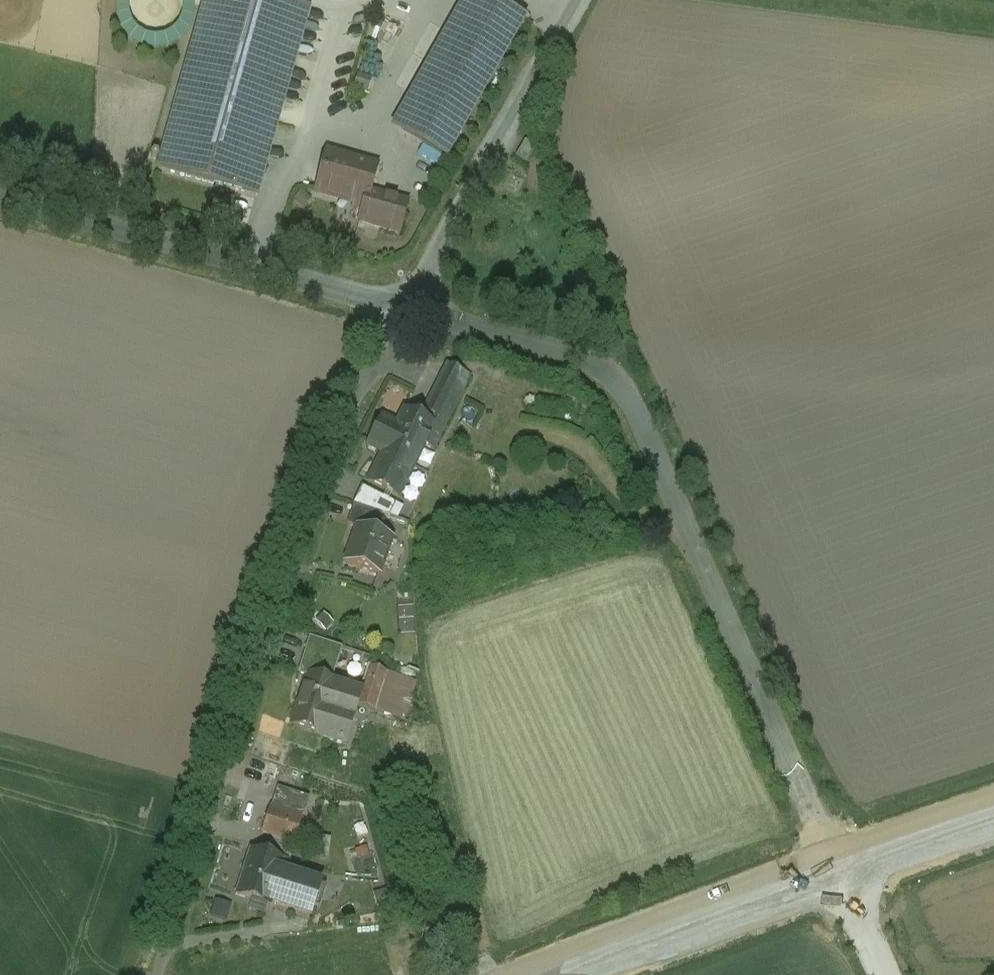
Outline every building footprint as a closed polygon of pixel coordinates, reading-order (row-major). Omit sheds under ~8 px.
[(118,3),(118,16),(122,29),(130,39),(142,46),(155,49),(168,47),(179,40),(188,30),(193,18),(193,5),(192,0),(119,0),(118,3)] [(271,0),(206,0),(185,76),(159,170),(256,198),(308,11),(271,0)] [(474,4),(412,114),(457,139),(519,29),(474,4)] [(457,139),(412,114),(401,133),(446,158),(457,139)] [(536,148),(525,142),(516,158),(527,164),(536,148)] [(408,203),(370,192),(377,167),(327,153),(316,194),(355,205),(354,209),(362,211),(359,222),(399,234),(408,203)] [(469,378),(447,366),(436,389),(458,400),(469,378)] [(458,400),(436,389),(425,411),(435,416),(431,424),(431,425),(434,426),(425,444),(434,449),(458,400)] [(397,426),(383,419),(369,446),(383,453),(413,468),(413,467),(414,468),(414,467),(425,444),(434,426),(431,425),(431,424),(404,411),(397,426)] [(413,468),(383,453),(369,482),(398,497),(413,468)] [(390,501),(362,487),(354,506),(382,515),(383,515),(390,501)] [(382,515),(354,506),(347,525),(358,529),(358,528),(376,534),(382,515)] [(376,534),(358,528),(358,529),(346,564),(379,576),(391,540),(376,534)] [(405,632),(420,630),(416,604),(401,606),(405,632)] [(342,649),(309,638),(298,675),(307,677),(331,684),(342,649)] [(372,658),(342,649),(331,684),(337,686),(333,698),(352,704),(352,705),(356,706),(368,668),(372,658)] [(368,668),(356,706),(384,715),(396,677),(368,668)] [(331,684),(307,677),(292,724),(321,733),(322,733),(327,719),(332,721),(338,704),(332,703),(333,698),(337,686),(331,684)] [(338,704),(332,721),(327,719),(322,733),(321,733),(320,738),(339,744),(352,705),(352,704),(333,698),(332,703),(338,704)] [(282,788),(315,794),(317,780),(284,775),(282,788)] [(309,799),(278,789),(271,810),(302,820),(309,799)] [(271,810),(270,810),(263,833),(274,836),(295,843),(302,820),(271,810)] [(295,843),(274,836),(269,851),(290,858),(295,843)] [(283,861),(251,851),(238,894),(270,904),(271,902),(307,913),(316,884),(280,872),(283,863),(283,861)] [(218,900),(213,916),(230,921),(235,905),(218,900)]
